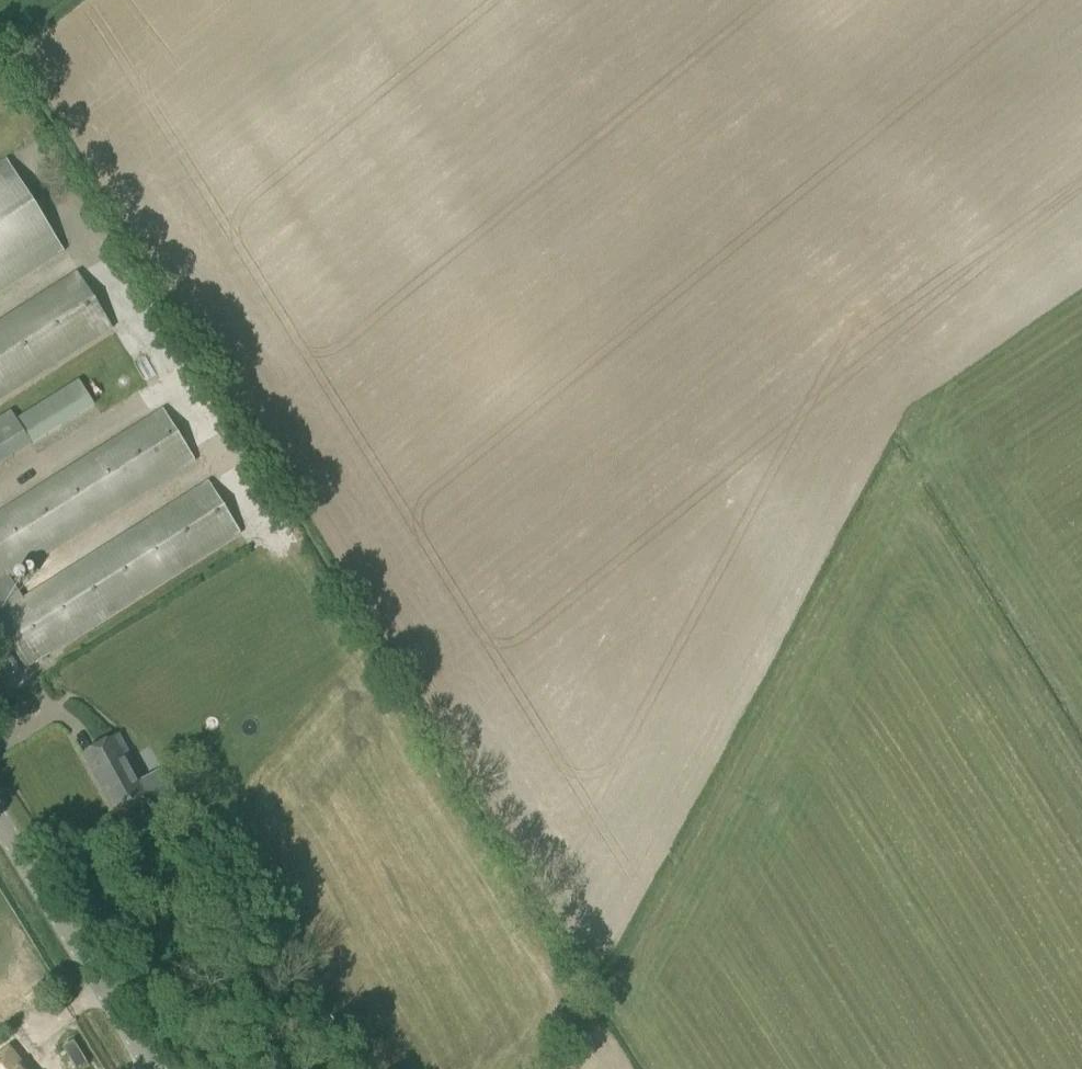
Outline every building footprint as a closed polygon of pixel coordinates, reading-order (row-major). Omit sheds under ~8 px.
[(7,162),(0,166),(0,293),(64,253),(7,162)] [(111,329),(77,276),(0,324),(0,399),(111,329)] [(0,419),(0,464),(93,406),(78,382),(15,421),(10,413),(0,419)] [(23,600),(9,577),(194,461),(163,410),(0,513),(0,614),(23,600)] [(23,600),(0,614),(0,627),(26,668),(240,533),(208,483),(23,600)] [(80,756),(113,815),(149,796),(116,736),(80,756)] [(7,1050),(0,1055),(0,1068),(22,1068),(7,1050)]
